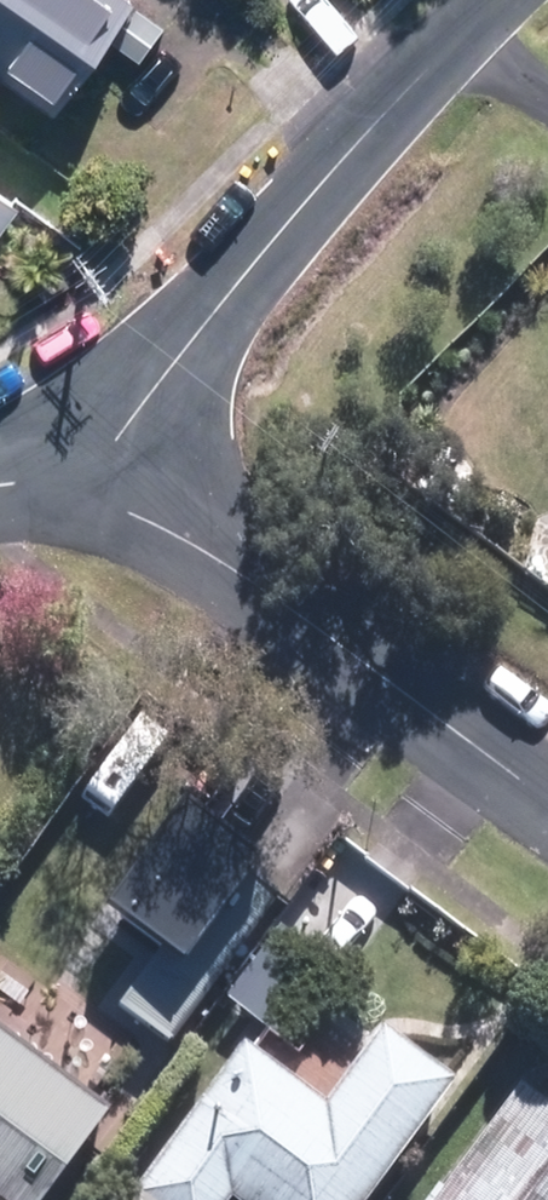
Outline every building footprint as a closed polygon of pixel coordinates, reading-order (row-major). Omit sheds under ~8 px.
[(46,118),(124,7),(114,0),(0,0),(0,85),(46,118)] [(14,211),(0,202),(0,232),(14,211)] [(63,827),(108,860),(160,789),(114,756),(63,827)] [(161,975),(199,1004),(261,925),(223,896),(161,975)] [(244,1007),(289,1044),(335,991),(288,952),(244,1007)] [(239,1199),(358,1199),(448,1077),(376,1024),(320,1100),(239,1039),(127,1191),(138,1199),(217,1199),(225,1189),(239,1199)] [(65,1160),(20,1127),(64,1067),(21,1035),(14,1046),(0,1036),(0,1199),(35,1199),(65,1160)] [(515,1078),(425,1199),(547,1199),(547,1103),(515,1078)]
